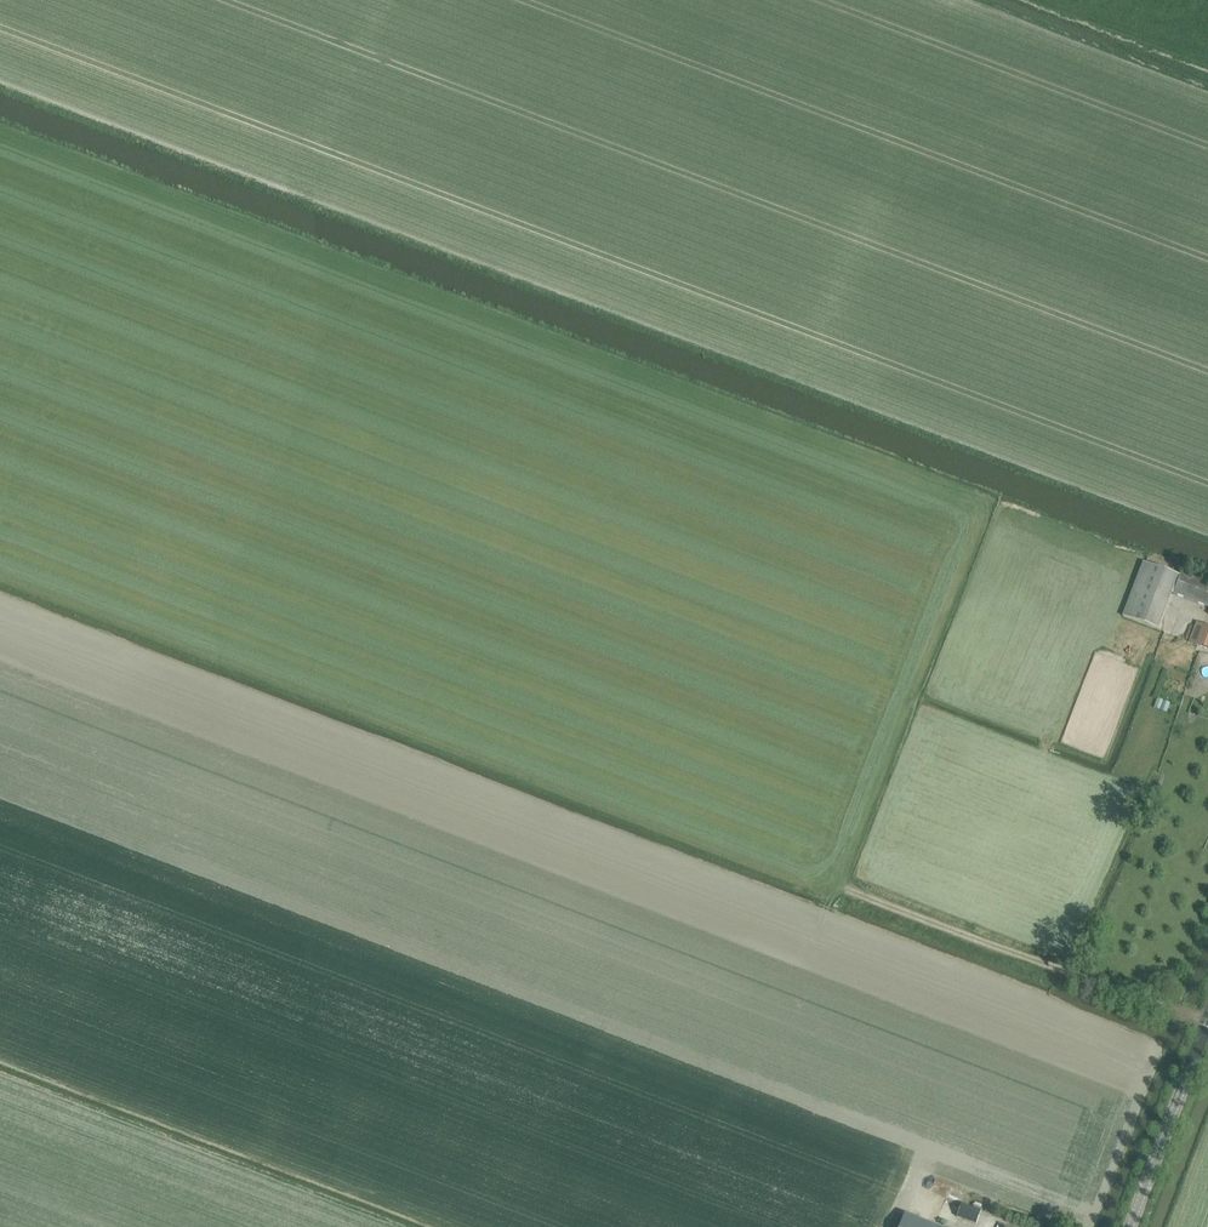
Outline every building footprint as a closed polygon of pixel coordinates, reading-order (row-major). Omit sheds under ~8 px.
[(1178,575),(1142,562),(1122,616),(1158,629),(1178,575)] [(1182,573),(1174,594),(1207,608),(1207,583),(1182,573)] [(1197,622),(1190,642),(1207,649),(1207,626),(1197,622)] [(1188,680),(1192,669),(1174,661),(1170,673),(1188,680)] [(977,1224),(982,1211),(962,1204),(957,1217),(977,1224)] [(887,1226),(939,1226),(893,1211),(887,1226)]
